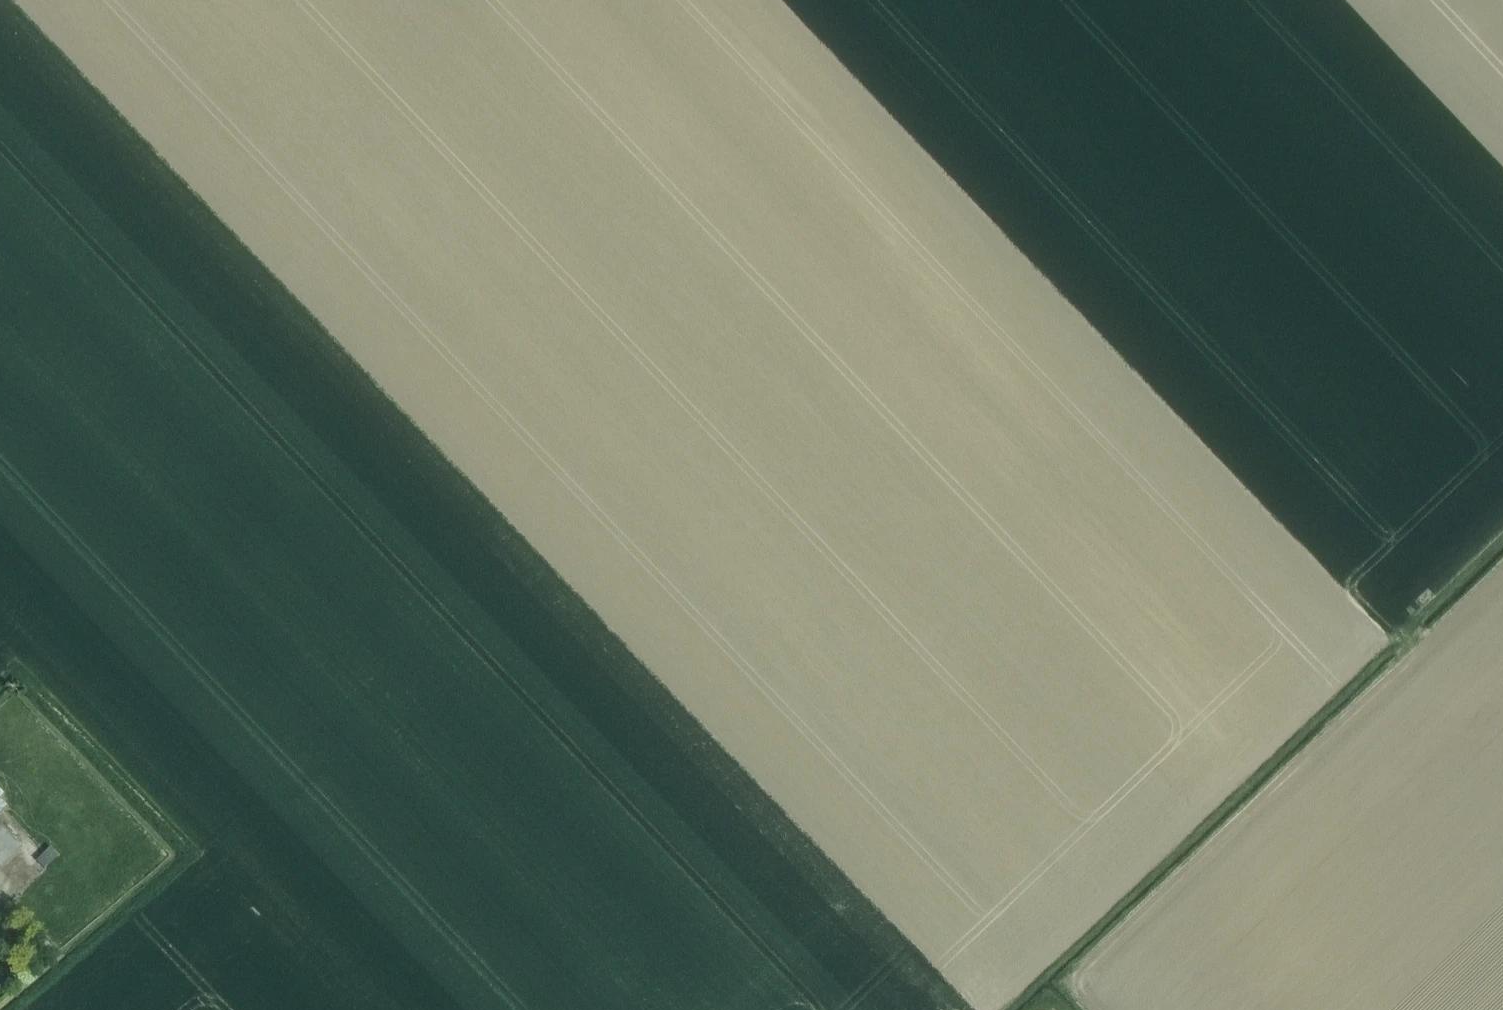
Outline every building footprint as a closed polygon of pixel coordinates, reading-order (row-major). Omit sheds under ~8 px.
[(22,844),(0,821),(0,865),(22,844)] [(44,867),(58,853),(50,845),(36,859),(44,867)]
